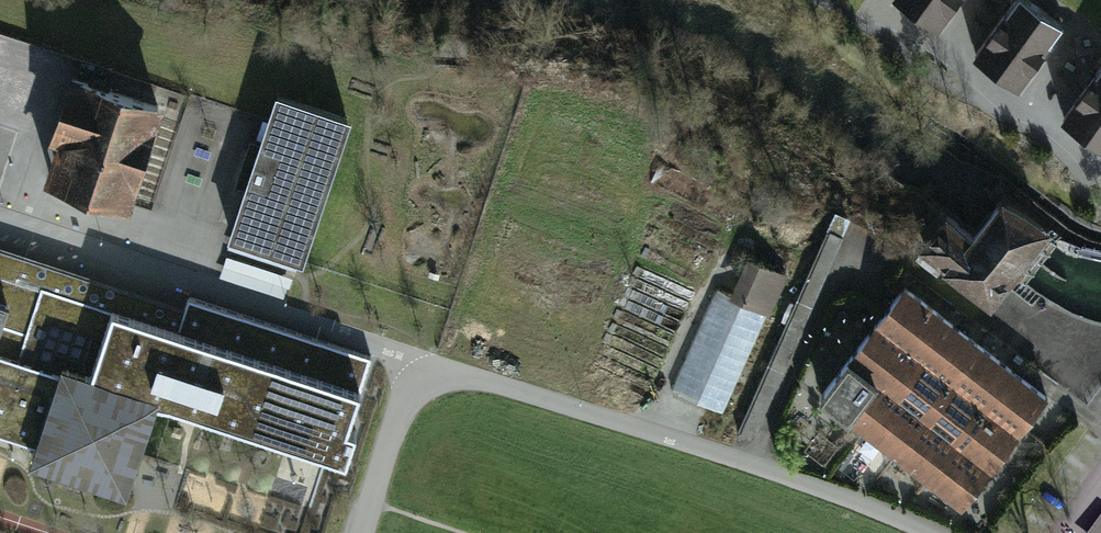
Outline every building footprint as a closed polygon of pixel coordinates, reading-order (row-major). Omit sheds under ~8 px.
[(938,27),(957,0),(899,0),(938,27)] [(961,44),(1014,80),(1050,30),(1007,0),(992,0),(961,44)] [(1055,112),(1100,145),(1100,69),(1090,62),(1055,112)] [(158,106),(73,78),(55,134),(63,137),(50,177),(126,202),(158,106)] [(346,117),(278,94),(228,250),(296,271),(346,117)] [(988,180),(921,260),(993,318),(1059,238),(988,180)] [(790,282),(751,265),(733,304),(772,321),(790,282)] [(0,276),(0,444),(41,457),(36,473),(128,503),(159,410),(339,468),(373,365),(189,305),(179,335),(0,276)] [(1047,390),(897,280),(815,391),(965,502),(1047,390)]
